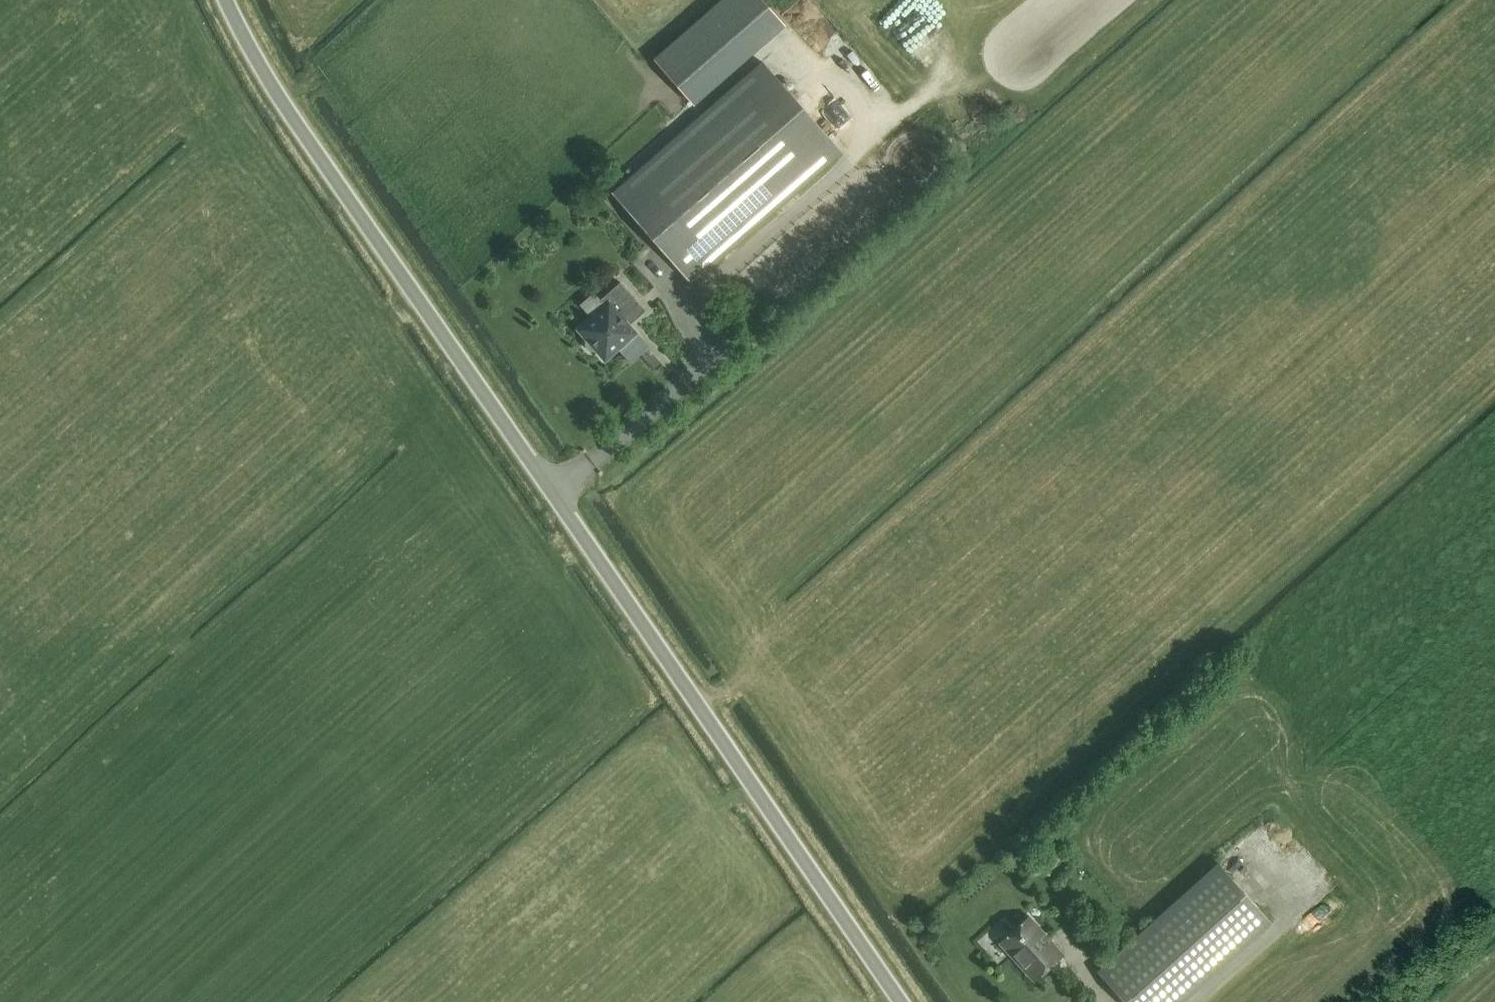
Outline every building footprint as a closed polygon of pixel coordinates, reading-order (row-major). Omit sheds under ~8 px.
[(677,86),(693,105),(784,26),(761,0),(722,0),(654,60),(677,86)] [(690,285),(841,153),(762,63),(611,195),(690,285)] [(645,312),(620,283),(600,301),(605,307),(578,330),(585,339),(584,343),(584,346),(586,350),(589,352),(593,353),(596,352),(604,361),(634,334),(628,327),(645,312)] [(1265,812),(1243,833),(1300,894),(1323,873),(1265,812)] [(1097,972),(1124,1001),(1182,1001),(1270,923),(1217,863),(1097,972)] [(1033,981),(1061,955),(1027,918),(999,944),(1033,981)]
